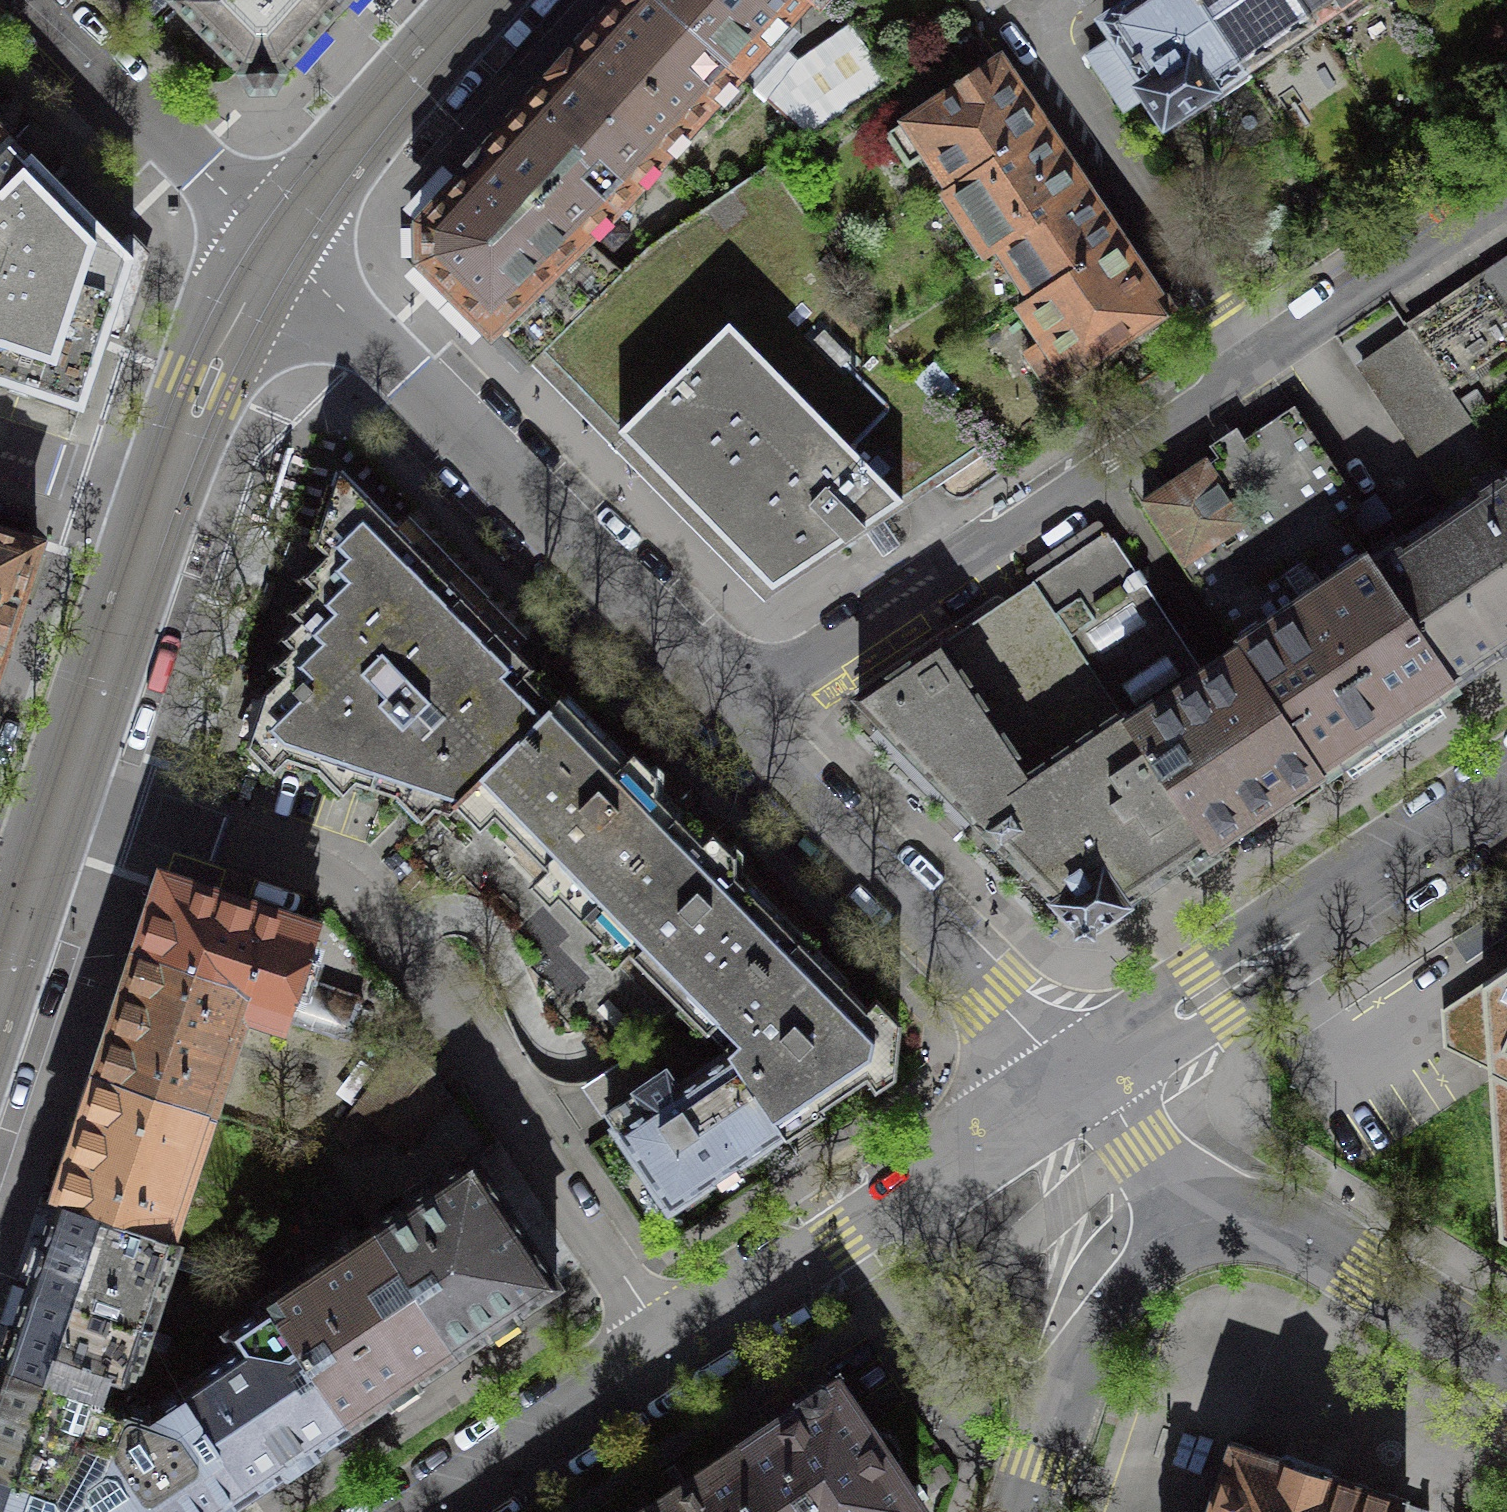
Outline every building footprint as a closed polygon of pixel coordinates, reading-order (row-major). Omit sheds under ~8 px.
[(173,3),(241,72),(262,71),(283,71),(347,0),(177,0),(173,3)] [(564,70),(660,157),(736,72),(657,0),(627,0),(585,47),(564,70)] [(736,72),(803,133),(885,76),(852,27),(798,63),(768,36),(801,0),(657,0),(736,72)] [(992,12),(1005,3),(1009,0),(984,0),(992,12)] [(1197,0),(1134,0),(1102,21),(1114,39),(1089,56),(1124,109),(1144,95),(1164,125),(1211,94),(1215,100),(1249,77),(1197,0)] [(1299,0),(1197,0),(1249,77),(1250,76),(1245,69),(1281,46),(1286,53),(1320,31),(1299,0)] [(1320,31),(1321,30),(1316,22),(1349,0),(1299,0),(1320,31)] [(945,192),(1045,126),(1000,58),(988,66),(889,132),(909,163),(926,152),(949,187),(943,190),(945,192)] [(660,157),(564,70),(519,119),(487,155),(580,238),(611,209),(612,209),(660,157)] [(12,137),(0,125),(0,148),(12,137)] [(987,256),(1087,189),(1051,135),(1045,126),(945,192),(987,256)] [(0,148),(0,382),(83,410),(115,315),(134,258),(31,154),(25,161),(17,153),(10,146),(15,140),(12,137),(0,148)] [(580,238),(487,155),(456,190),(425,225),(425,242),(425,259),(529,365),(543,352),(621,275),(580,238)] [(627,293),(555,364),(589,398),(622,432),(728,323),(894,491),(918,468),(930,480),(983,445),(829,287),(847,273),(771,163),(654,243),(651,246),(666,267),(627,293)] [(1020,306),(1121,239),(1093,198),(1087,189),(987,256),(988,258),(1000,250),(1031,296),(1019,303),(1020,306)] [(1167,308),(1121,239),(1020,306),(1044,342),(1027,353),(1048,385),(1065,375),(1077,368),(1087,370),(1106,356),(1108,346),(1155,315),(1167,308)] [(1410,329),(1449,387),(1506,349),(1506,264),(1473,287),(1410,329)] [(728,323),(622,432),(773,584),(845,537),(846,538),(855,532),(865,525),(864,524),(902,499),(894,491),(728,323)] [(1455,505),(1405,539),(1404,537),(1370,559),(1453,684),(1460,679),(1459,676),(1476,664),(1478,667),(1503,650),(1503,651),(1506,648),(1506,473),(1505,470),(1449,387),(1410,329),(1362,361),(1383,393),(1379,396),(1401,429),(1406,426),(1429,461),(1455,505)] [(1219,457),(1144,507),(1238,647),(1270,626),(1271,627),(1339,582),(1338,580),(1370,559),(1342,517),(1360,504),(1294,407),(1219,457)] [(446,810),(562,696),(561,695),(553,703),(525,674),(532,668),(530,665),(523,672),(510,659),(517,652),(339,471),(321,526),(316,541),(321,543),(329,552),(304,576),(316,588),(293,611),(302,620),(284,638),(293,647),(275,665),(284,674),(266,691),(253,729),(248,744),(396,793),(446,810)] [(1034,580),(1211,846),(1217,842),(1216,841),(1221,837),(1220,835),(1243,820),(1244,822),(1255,815),(1253,813),(1265,806),(1276,798),(1277,800),(1282,796),(1284,798),(1291,793),(1290,791),(1300,784),(1302,786),(1322,773),(1238,647),(1200,672),(1107,531),(1034,580)] [(34,552),(36,552),(39,543),(30,540),(29,542),(0,533),(0,652),(34,552)] [(1270,626),(1238,647),(1322,773),(1381,733),(1382,735),(1390,730),(1397,725),(1396,723),(1453,684),(1370,559),(1338,580),(1339,582),(1271,627),(1270,626)] [(1186,863),(1211,846),(1034,580),(1032,581),(1034,583),(1033,584),(1032,584),(1031,585),(1031,586),(1031,588),(1032,589),(1040,602),(1010,623),(1001,609),(1000,609),(999,609),(998,609),(997,609),(962,632),(961,633),(961,634),(965,639),(956,646),(946,652),(941,643),(859,698),(979,820),(978,821),(990,834),(1006,850),(1008,849),(1056,898),(1055,900),(1085,931),(1126,903),(1125,901),(1155,881),(1185,861),(1186,863)] [(559,896),(580,917),(681,817),(670,807),(657,793),(657,774),(634,750),(624,760),(562,696),(446,810),(449,811),(470,790),(567,889),(559,896)] [(703,840),(681,817),(580,917),(600,939),(608,931),(681,1005),(681,1004),(707,1031),(800,939),(766,904),(736,874),(736,854),(713,831),(703,840)] [(165,879),(142,948),(247,983),(239,1005),(242,1006),(343,1039),(356,999),(291,978),(308,926),(237,902),(165,879)] [(867,1007),(800,939),(707,1031),(728,1052),(782,1133),(796,1124),(891,1060),(892,1048),(898,1049),(900,1022),(876,997),(867,1007)] [(247,983),(142,948),(129,987),(122,985),(122,986),(121,987),(120,987),(119,987),(112,1008),(105,1030),(107,1033),(113,1035),(100,1075),(207,1110),(242,1006),(239,1005),(247,983)] [(1500,1239),(1506,1242),(1506,967),(1442,1010),(1445,1047),(1488,1069),(1500,1239)] [(659,1074),(642,1049),(617,1065),(588,1085),(597,1099),(607,1113),(630,1097),(629,1096),(638,1090),(637,1089),(659,1074)] [(669,1208),(782,1133),(728,1052),(677,1086),(666,1070),(659,1074),(637,1089),(638,1090),(629,1096),(630,1097),(634,1104),(639,1111),(615,1127),(669,1208)] [(207,1110),(100,1075),(87,1114),(80,1112),(80,1113),(79,1114),(78,1114),(77,1114),(70,1135),(63,1157),(64,1157),(64,1158),(65,1159),(64,1160),(71,1162),(57,1202),(177,1241),(178,1238),(166,1234),(207,1110)] [(372,1225),(456,1350),(469,1341),(558,1283),(473,1156),(372,1225)] [(442,1359),(456,1350),(372,1225),(360,1233),(332,1190),(261,1236),(241,1263),(269,1304),(348,1422),(352,1419),(352,1418),(386,1394),(387,1395),(442,1359)] [(37,1265),(31,1283),(150,1322),(177,1241),(57,1202),(37,1265)] [(150,1322),(31,1283),(9,1348),(4,1364),(111,1399),(112,1395),(118,1377),(127,1380),(132,1377),(150,1322)] [(262,1480),(348,1422),(269,1304),(228,1330),(240,1347),(180,1388),(248,1489),(262,1480)] [(111,1399),(4,1364),(0,1377),(0,1472),(69,1495),(81,1482),(111,1451),(126,1404),(111,1399)] [(789,1511),(908,1511),(918,1506),(893,1469),(896,1465),(898,1461),(899,1458),(900,1454),(900,1449),(899,1445),(898,1441),(896,1437),(893,1434),(890,1432),(886,1429),(882,1428),(878,1427),(874,1427),(870,1428),(866,1429),(836,1384),(829,1389),(826,1384),(821,1383),(799,1398),(797,1403),(801,1408),(772,1426),(744,1445),(789,1511)] [(111,1399),(126,1404),(111,1451),(81,1482),(101,1511),(214,1511),(234,1499),(248,1489),(180,1388),(149,1407),(127,1401),(112,1395),(111,1399)] [(1409,1486),(1319,1456),(1321,1451),(1279,1436),(1277,1442),(1225,1425),(1196,1511),(1401,1511),(1409,1486)] [(677,1511),(789,1511),(744,1445),(706,1471),(667,1498),(677,1511)] [(81,1482),(69,1495),(0,1472),(0,1511),(101,1511),(81,1482)] [(667,1498),(645,1511),(677,1511),(667,1498)]
